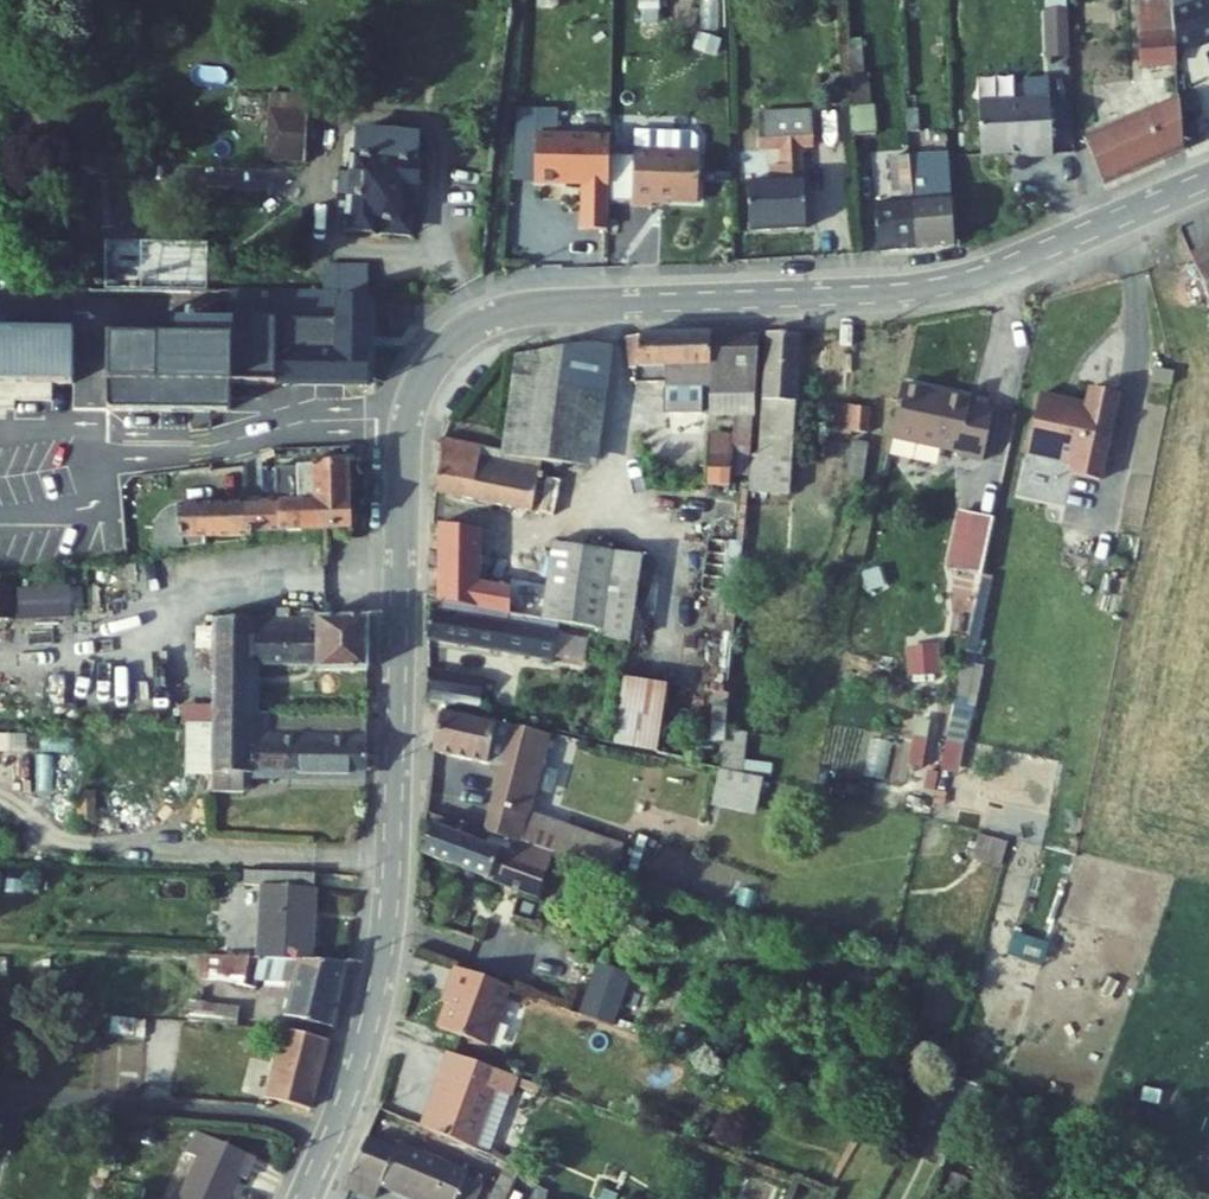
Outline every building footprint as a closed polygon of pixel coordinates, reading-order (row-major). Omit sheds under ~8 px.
[(643,22),(664,22),(664,0),(643,0),(643,22)] [(1152,40),(1186,36),(1184,9),(1183,0),(1181,0),(1149,2),(1152,40)] [(1184,9),(1186,36),(1187,51),(1208,43),(1208,2),(1184,9)] [(1077,17),(1054,19),(1056,64),(1079,63),(1077,17)] [(1152,40),(1154,69),(1189,66),(1187,51),(1186,36),(1152,40)] [(1093,145),(1114,191),(1196,154),(1192,98),(1093,145)] [(1049,110),(979,119),(985,171),(1025,166),(1026,171),(1057,166),(1049,110)] [(872,150),(869,120),(847,121),(848,152),(872,150)] [(799,131),(757,134),(760,170),(782,169),(784,182),(771,183),(772,197),(748,198),(750,250),(806,247),(801,168),(799,131)] [(811,131),(799,131),(801,168),(813,166),(811,131)] [(288,145),(249,144),(246,178),(285,182),(288,145)] [(404,153),(336,148),(334,177),(328,179),(328,196),(334,196),(331,244),(364,246),(365,230),(386,233),(387,204),(401,204),(404,153)] [(631,155),(631,175),(632,234),(651,234),(651,224),(695,225),(695,175),(693,158),(689,154),(631,155)] [(606,255),(606,163),(532,163),(532,209),(584,209),(584,221),(581,221),(581,255),(606,255)] [(948,168),(905,169),(912,263),(953,259),(948,168)] [(892,217),(872,218),(876,267),(912,263),(905,169),(889,170),(892,217)] [(397,249),(401,204),(387,204),(386,233),(365,230),(364,246),(397,249)] [(1198,269),(1208,293),(1208,264),(1198,269)] [(189,279),(105,278),(104,297),(188,300),(189,279)] [(103,351),(102,392),(102,417),(173,419),(173,393),(362,394),(366,313),(328,312),(325,337),(185,331),(186,353),(103,351)] [(805,339),(774,340),(765,463),(758,462),(756,479),(755,496),(796,499),(805,339)] [(102,392),(103,340),(76,340),(76,355),(76,392),(102,392)] [(715,343),(650,345),(645,382),(643,396),(669,396),(669,401),(717,401),(716,417),(744,418),(761,419),(761,406),(752,406),(754,351),(715,352),(715,343)] [(650,345),(636,345),(637,381),(645,382),(650,345)] [(764,350),(754,351),(752,406),(761,406),(764,350)] [(497,475),(504,475),(569,482),(583,352),(510,360),(497,475)] [(0,355),(0,532),(75,534),(76,392),(76,355),(0,355)] [(983,416),(984,411),(915,395),(903,446),(971,462),(971,466),(995,472),(1007,421),(983,416)] [(1132,406),(1104,399),(1101,417),(1054,406),(1041,464),(1086,475),(1084,486),(1111,493),(1132,406)] [(758,462),(761,419),(744,418),(741,450),(739,479),(756,479),(758,462)] [(858,458),(861,432),(842,430),(839,456),(858,458)] [(878,432),(861,432),(858,458),(876,459),(878,432)] [(741,450),(713,447),(712,508),(738,509),(739,479),(741,450)] [(877,465),(862,466),(858,504),(874,506),(877,465)] [(497,475),(434,468),(439,488),(436,519),(534,529),(538,486),(503,482),(504,475),(497,475)] [(341,542),(344,475),(269,478),(270,513),(258,514),(148,519),(148,569),(240,554),(243,546),(341,542)] [(269,478),(256,484),(258,514),(270,513),(269,478)] [(992,592),(1005,534),(974,528),(961,585),(992,592)] [(619,558),(554,560),(549,599),(525,598),(524,605),(483,601),(487,557),(443,551),(445,628),(610,645),(619,558)] [(529,561),(487,557),(483,601),(524,605),(525,598),(549,599),(554,560),(529,561)] [(77,613),(75,581),(21,584),(23,616),(77,613)] [(18,583),(0,582),(0,615),(17,615),(18,583)] [(359,630),(214,629),(212,684),(210,734),(249,735),(249,729),(250,675),(310,675),(311,682),(359,683),(359,630)] [(560,647),(443,636),(429,634),(429,665),(556,680),(560,647)] [(942,638),(908,643),(912,674),(947,669),(942,638)] [(671,692),(629,690),(627,749),(670,760),(671,692)] [(482,697),(430,694),(430,721),(490,728),(490,711),(480,711),(482,697)] [(359,729),(249,729),(249,735),(249,749),(359,753),(359,729)] [(249,735),(210,734),(186,735),(185,783),(209,784),(209,801),(240,803),(241,784),(359,790),(359,753),(249,749),(249,735)] [(931,735),(915,734),(912,762),(927,764),(931,735)] [(553,746),(447,735),(445,781),(515,791),(504,841),(530,849),(535,826),(553,746)] [(764,792),(730,783),(722,815),(757,823),(764,792)] [(431,824),(432,840),(499,861),(503,847),(431,824)] [(621,853),(535,826),(530,849),(504,841),(503,847),(499,861),(559,880),(608,895),(621,853)] [(982,831),(976,855),(1004,863),(1010,838),(982,831)] [(432,849),(441,850),(497,870),(499,861),(432,840),(432,849)] [(557,889),(559,880),(499,861),(497,870),(441,850),(434,882),(546,911),(552,888),(557,889)] [(629,855),(621,853),(608,895),(618,898),(629,855)] [(304,886),(234,881),(233,898),(253,899),(249,947),(248,970),(297,974),(304,886)] [(208,945),(249,947),(253,899),(233,898),(211,896),(208,945)] [(191,997),(199,998),(201,967),(193,966),(191,997)] [(334,976),(297,974),(248,970),(201,967),(199,998),(243,1003),(244,993),(281,997),(273,1033),(318,1042),(334,976)] [(604,971),(588,1021),(647,1040),(654,1017),(662,990),(604,971)] [(506,1019),(447,999),(440,1023),(449,1026),(436,1061),(487,1078),(506,1019)] [(197,1016),(171,1014),(170,1035),(196,1037),(197,1016)] [(225,1017),(197,1016),(196,1037),(222,1039),(225,1017)] [(316,1054),(270,1042),(253,1113),(298,1120),(316,1054)] [(521,1104),(450,1080),(437,1118),(448,1121),(437,1149),(434,1159),(495,1178),(496,1176),(496,1174),(521,1104)] [(437,1118),(424,1156),(434,1159),(437,1149),(448,1121),(437,1118)] [(351,1198),(353,1198),(383,1198),(384,1197),(389,1198),(483,1198),(487,1189),(405,1154),(402,1161),(371,1148),(351,1198)] [(179,1193),(177,1198),(232,1198),(234,1193),(240,1196),(250,1174),(190,1149),(173,1189),(179,1193)] [(508,1178),(496,1174),(496,1176),(495,1178),(506,1182),(508,1178)] [(493,1198),(511,1198),(514,1192),(499,1186),(493,1198)]
